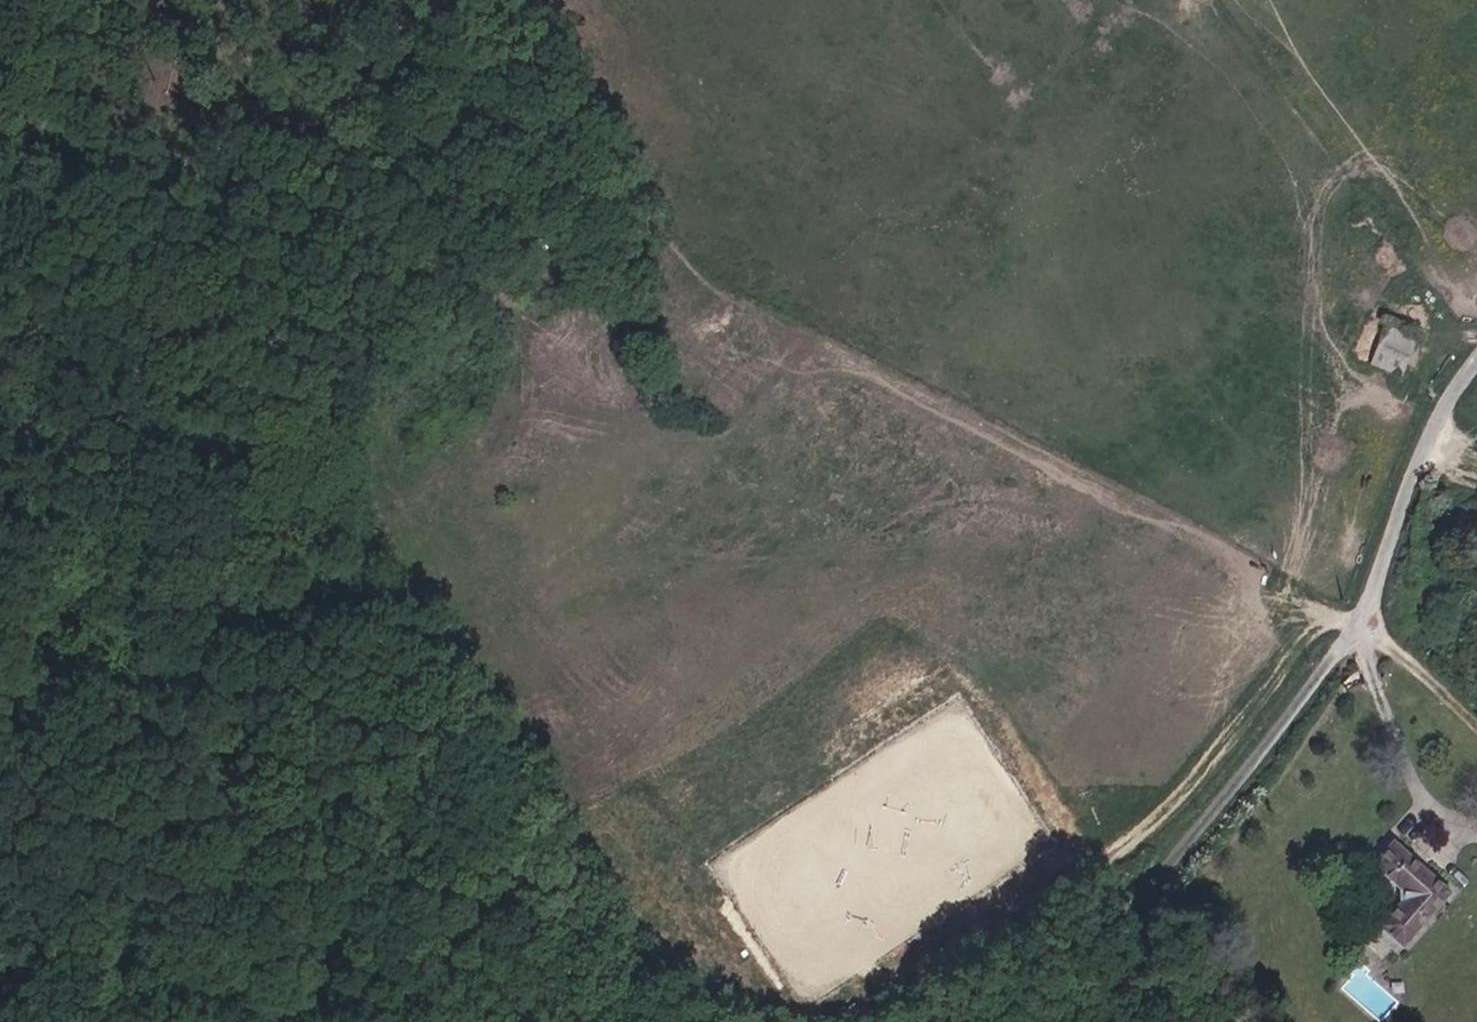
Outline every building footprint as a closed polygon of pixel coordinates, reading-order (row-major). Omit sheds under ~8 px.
[(1372,362),(1405,374),(1418,337),(1386,326),(1372,362)] [(1417,835),(1400,821),(1379,844),(1397,859),(1417,835)] [(1397,859),(1412,872),(1384,904),(1408,923),(1456,868),(1417,835),(1397,859)] [(1355,968),(1340,988),(1382,1018),(1397,998),(1355,968)]
